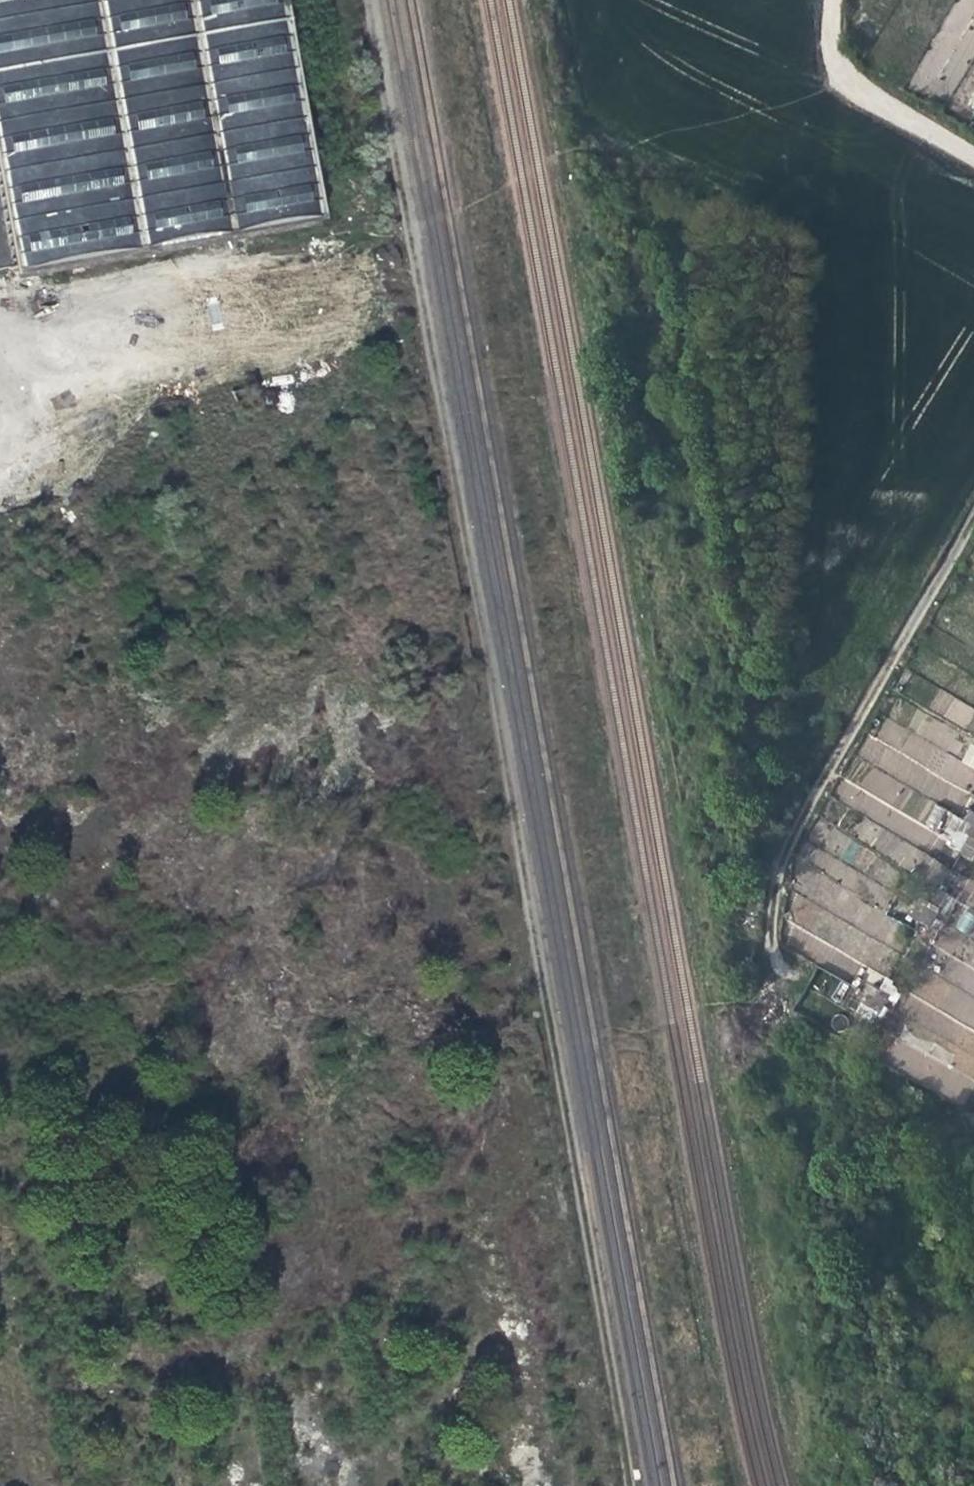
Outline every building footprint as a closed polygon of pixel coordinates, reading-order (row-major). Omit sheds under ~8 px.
[(12,264),(13,270),(310,216),(272,0),(0,0),(0,266),(12,264)] [(936,63),(964,73),(973,48),(973,0),(960,0),(936,63)] [(204,271),(208,286),(232,280),(229,265),(204,271)] [(960,762),(973,769),(973,745),(970,743),(960,762)] [(956,826),(973,836),(973,809),(968,806),(956,826)] [(919,891),(906,912),(928,924),(940,903),(919,891)] [(973,921),(973,916),(964,910),(955,926),(967,933),(973,921)] [(871,974),(858,993),(881,1006),(892,986),(871,974)] [(947,1094),(960,1103),(971,1086),(958,1078),(947,1094)]
